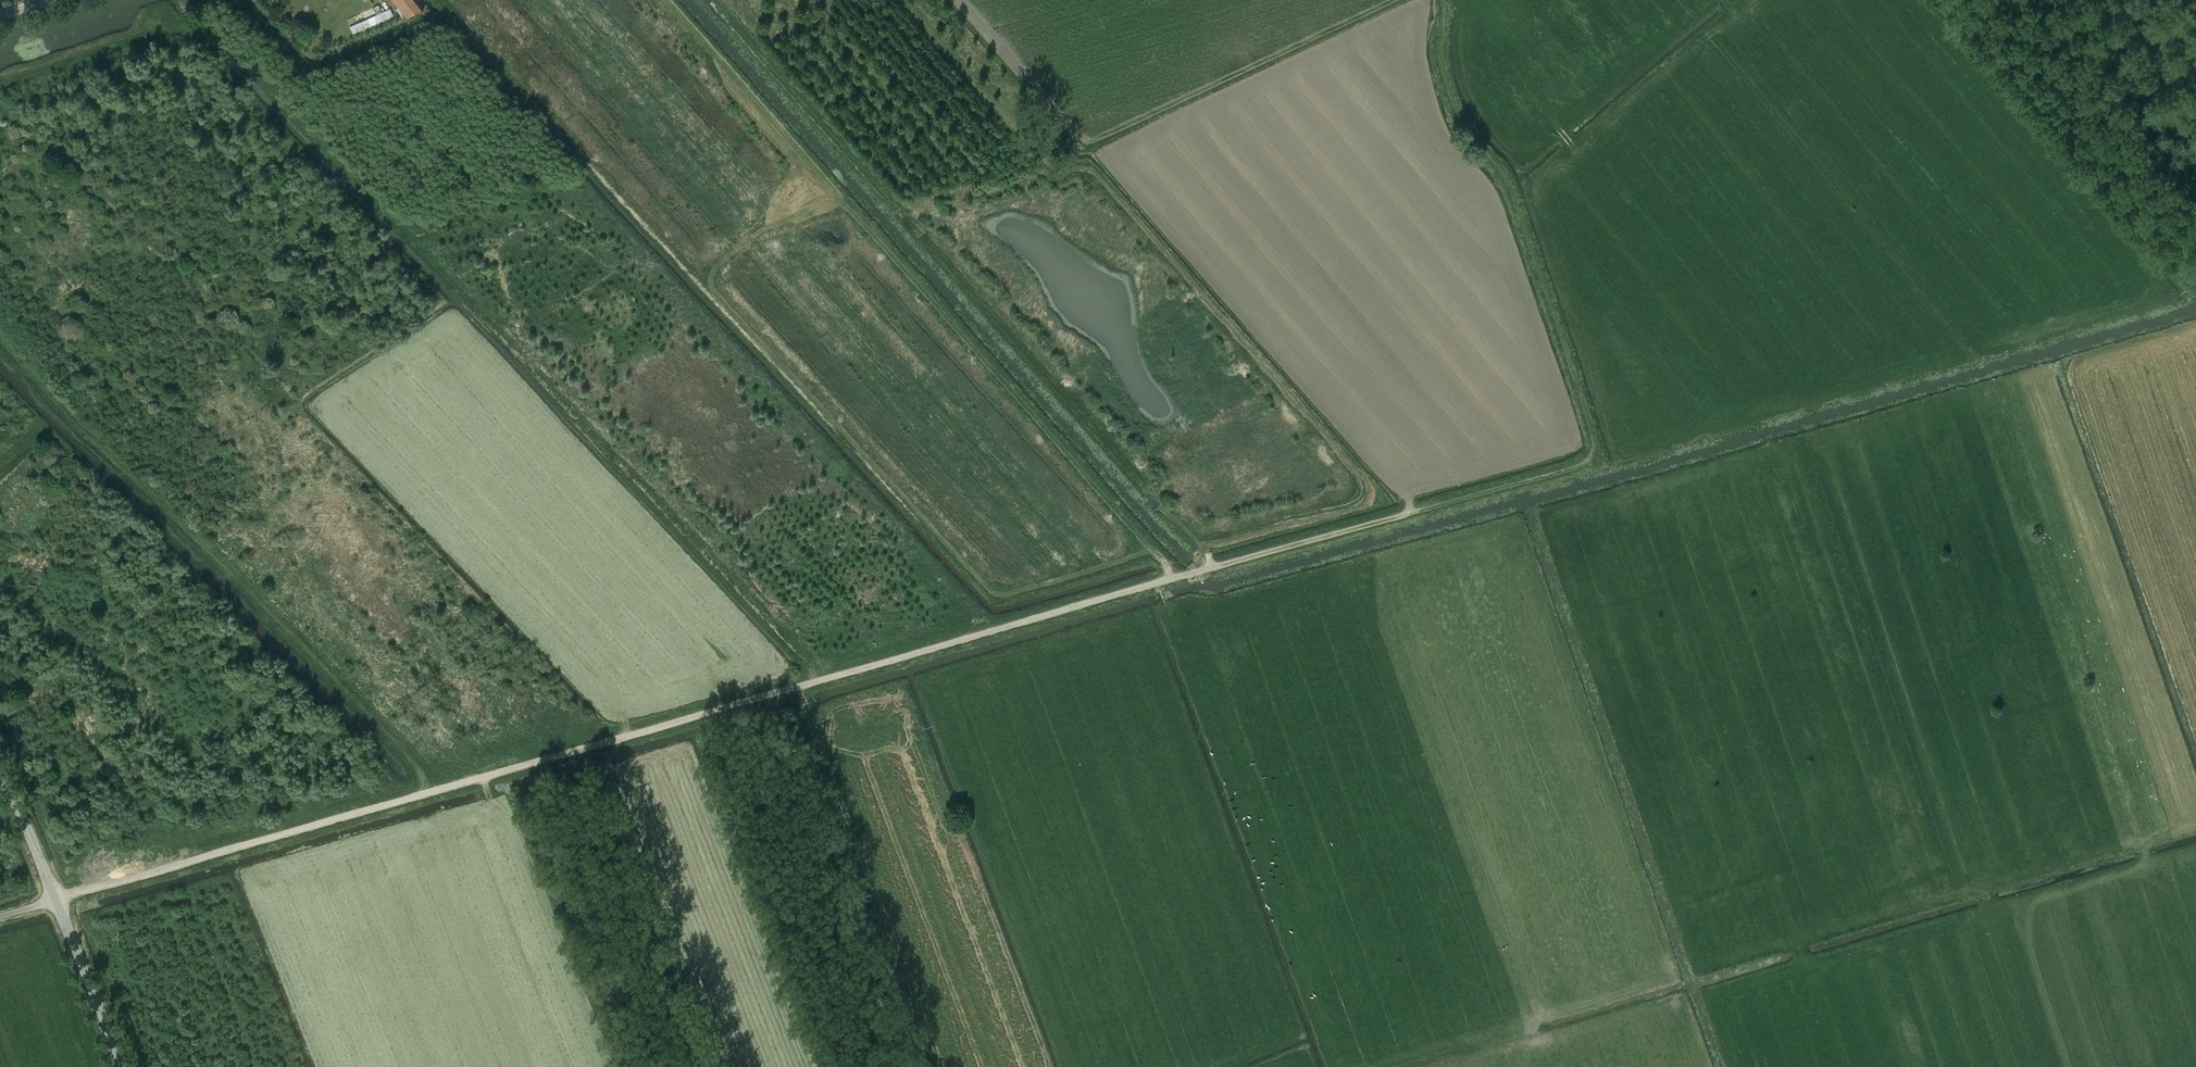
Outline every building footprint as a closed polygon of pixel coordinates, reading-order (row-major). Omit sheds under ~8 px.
[(352,33),(385,19),(382,11),(349,25),(352,33)]
